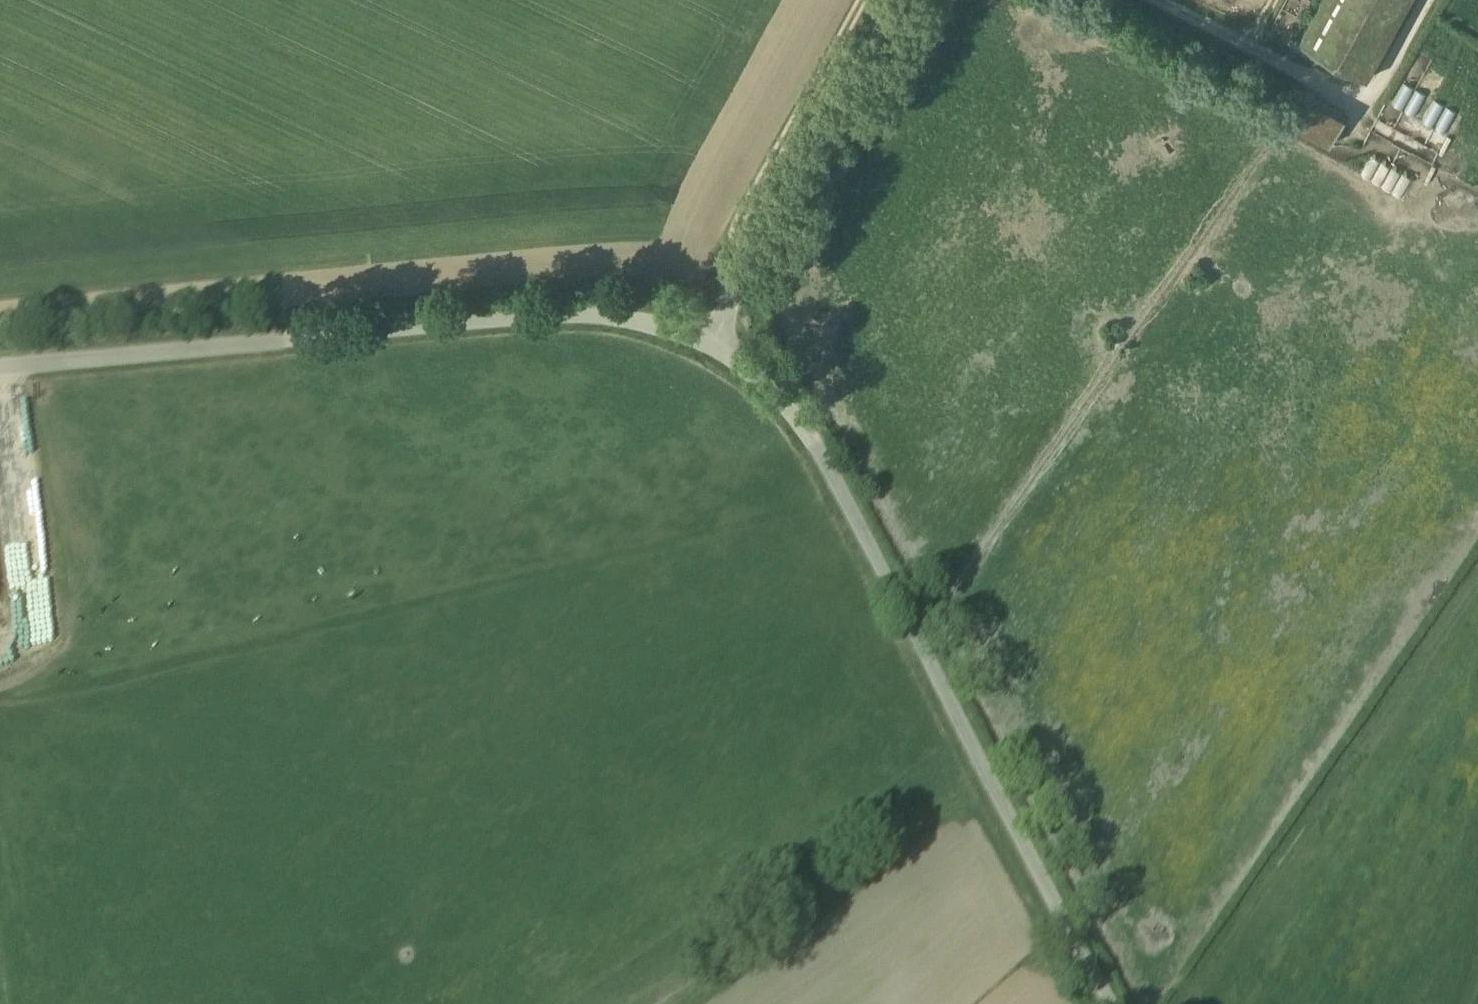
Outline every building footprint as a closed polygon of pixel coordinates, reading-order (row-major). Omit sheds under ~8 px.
[(1301,43),(1338,62),(1369,0),(1323,0),(1301,43)] [(1397,101),(1410,113),(1423,98),(1410,87),(1397,101)] [(1328,144),(1339,116),(1289,96),(1278,124),(1328,144)] [(1423,122),(1444,134),(1456,113),(1435,101),(1423,122)]
